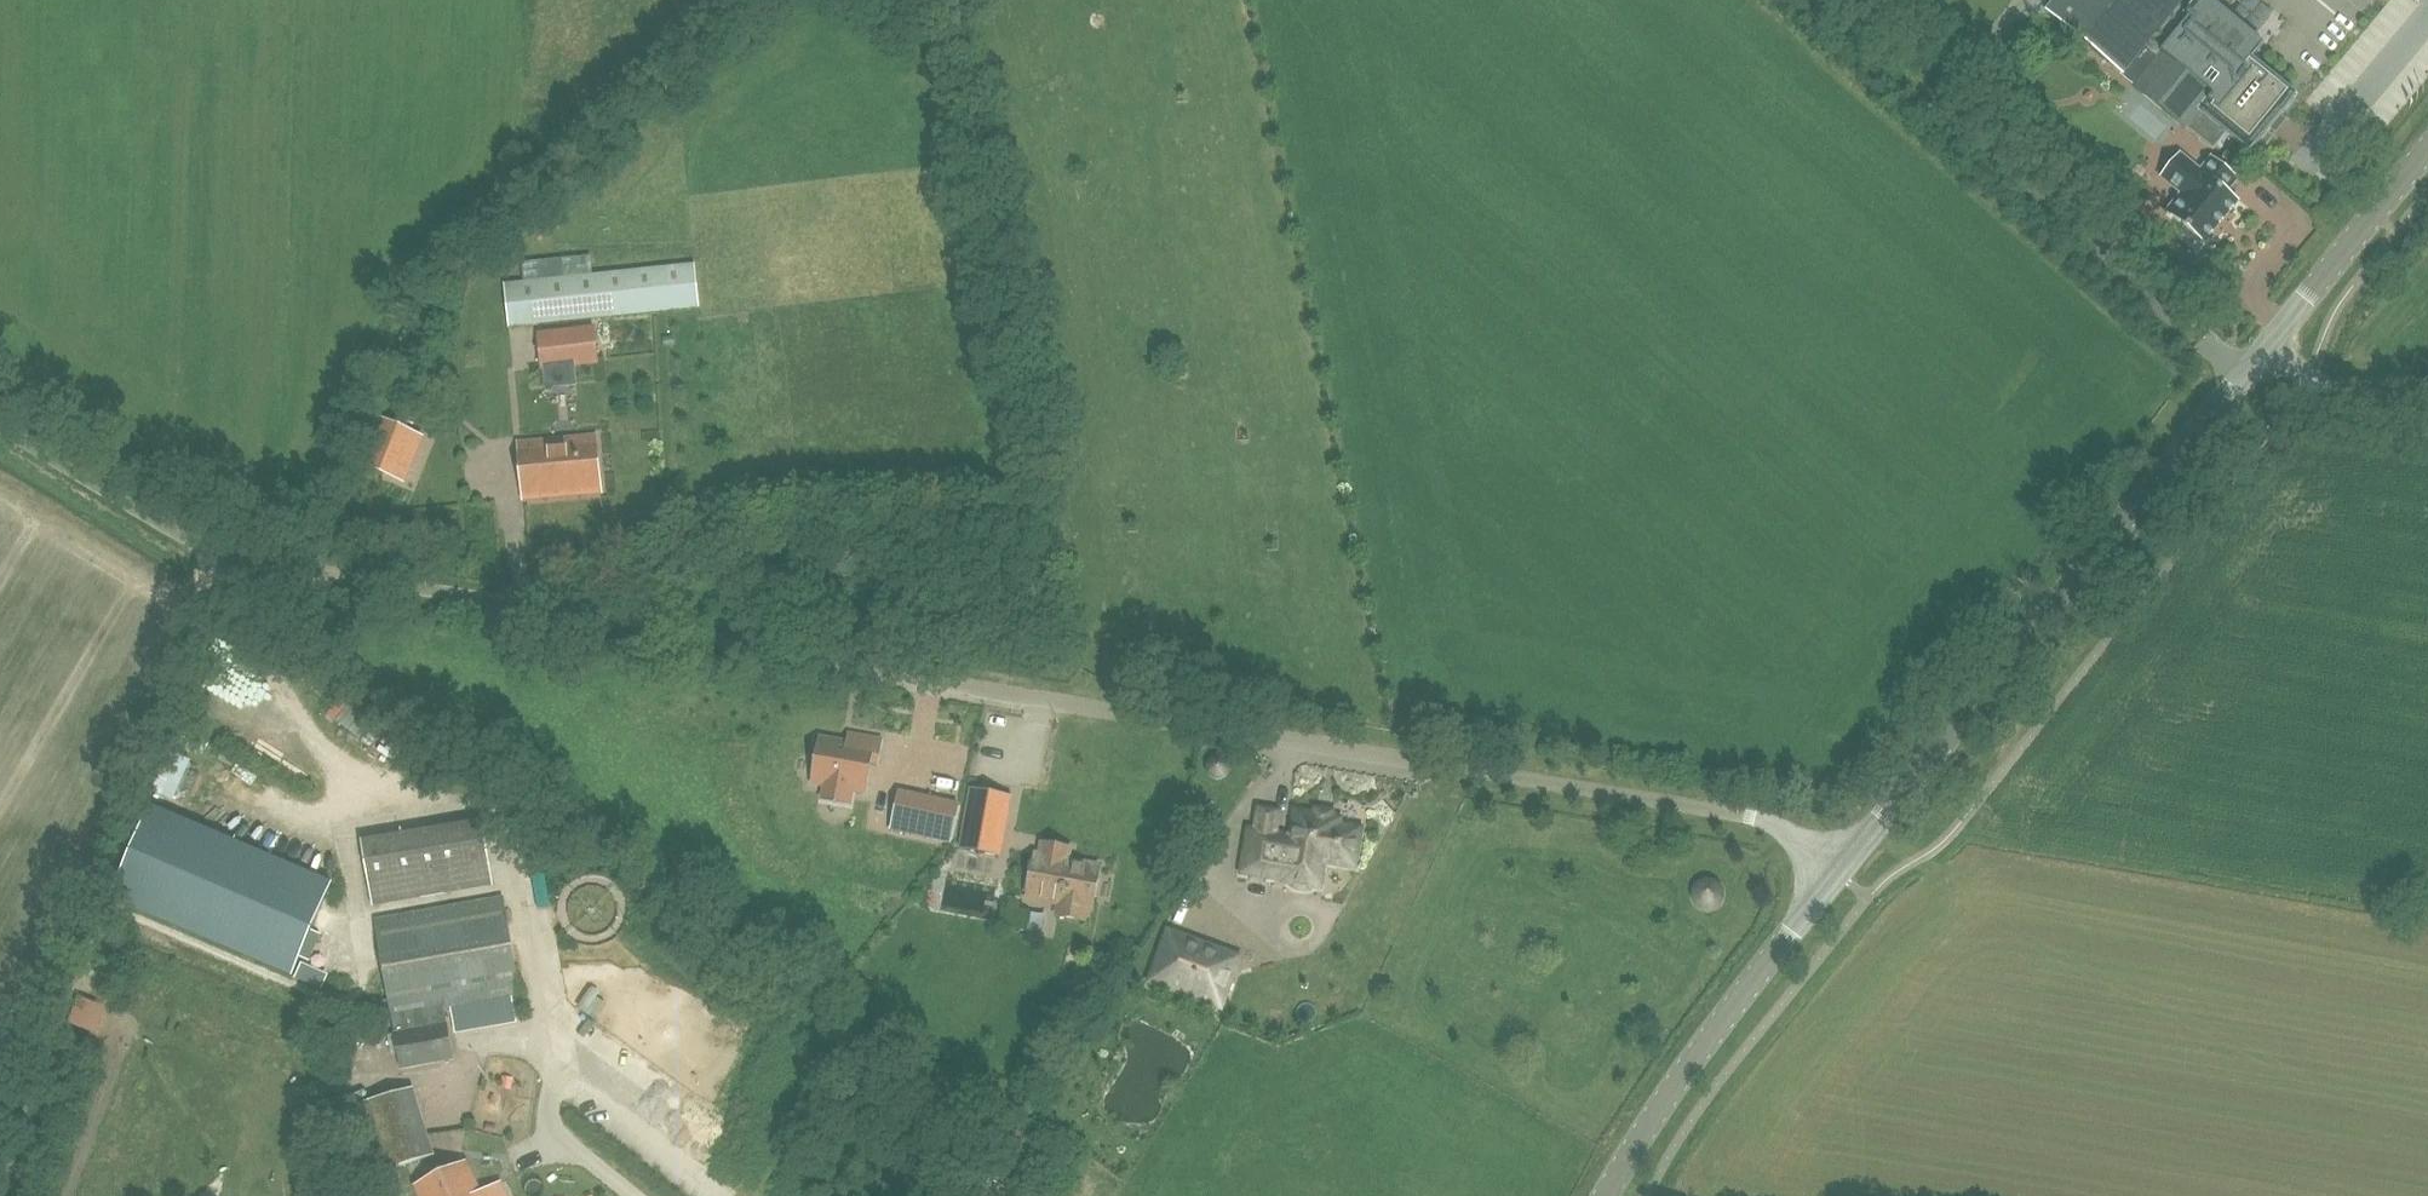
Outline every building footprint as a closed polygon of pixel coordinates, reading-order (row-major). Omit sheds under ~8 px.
[(2046,11),(2112,66),(2112,67),(2213,149),(2225,133),(2250,152),(2296,95),(2246,54),(2253,45),(2199,0),(2056,0),(2046,11)] [(2160,175),(2166,180),(2181,192),(2165,210),(2183,226),(2179,232),(2191,242),(2196,237),(2202,242),(2237,202),(2225,192),(2237,179),(2211,157),(2200,170),(2179,152),(2160,175)] [(509,327),(699,307),(695,264),(504,283),(509,327)] [(564,366),(594,363),(598,362),(594,328),(537,334),(541,368),(564,366)] [(413,424),(425,393),(407,386),(395,417),(413,424)] [(396,479),(416,431),(374,413),(353,461),(396,479)] [(524,498),(600,491),(594,437),(519,444),(524,498)] [(821,737),(812,784),(824,786),(822,799),(850,804),(853,791),(864,794),(867,776),(870,763),(877,764),(881,739),(849,733),(847,742),(821,737)] [(999,856),(1004,826),(1007,809),(1010,796),(1005,795),(971,789),(961,849),(985,853),(999,856)] [(895,808),(891,829),(905,832),(950,842),(958,804),(913,794),(912,799),(898,796),(895,808)] [(1283,836),(1277,836),(1282,810),(1256,805),(1251,831),(1250,831),(1243,871),(1285,878),(1285,880),(1290,881),(1292,883),(1296,886),(1301,888),(1306,888),(1311,887),(1314,885),(1319,886),(1323,860),(1349,865),(1350,858),(1353,855),(1355,852),(1357,849),(1357,845),(1357,841),(1354,836),(1355,829),(1337,826),(1338,820),(1334,819),(1335,810),(1313,806),(1311,815),(1296,813),(1291,842),(1282,841),(1283,836)] [(332,883),(151,806),(111,899),(292,976),(332,883)] [(373,904),(494,883),(483,819),(362,840),(373,904)] [(1091,910),(1099,867),(1067,861),(1069,849),(1042,844),(1040,856),(1035,855),(1027,898),(1059,904),(1057,916),(1084,920),(1086,909),(1091,910)] [(444,1008),(521,995),(504,896),(375,918),(400,1066),(452,1057),(444,1008)] [(990,937),(1002,924),(989,911),(977,924),(990,937)] [(1163,945),(1150,981),(1221,1007),(1234,971),(1239,959),(1239,958),(1238,957),(1233,955),(1232,955),(1216,949),(1215,949),(1200,943),(1199,943),(1185,938),(1184,937),(1169,932),(1168,932),(1168,933),(1163,945)] [(457,1007),(459,1028),(519,1025),(518,1004),(457,1007)] [(465,1162),(415,1185),(420,1195),(481,1195),(465,1162)] [(416,1172),(389,1178),(392,1189),(418,1183),(416,1172)]
